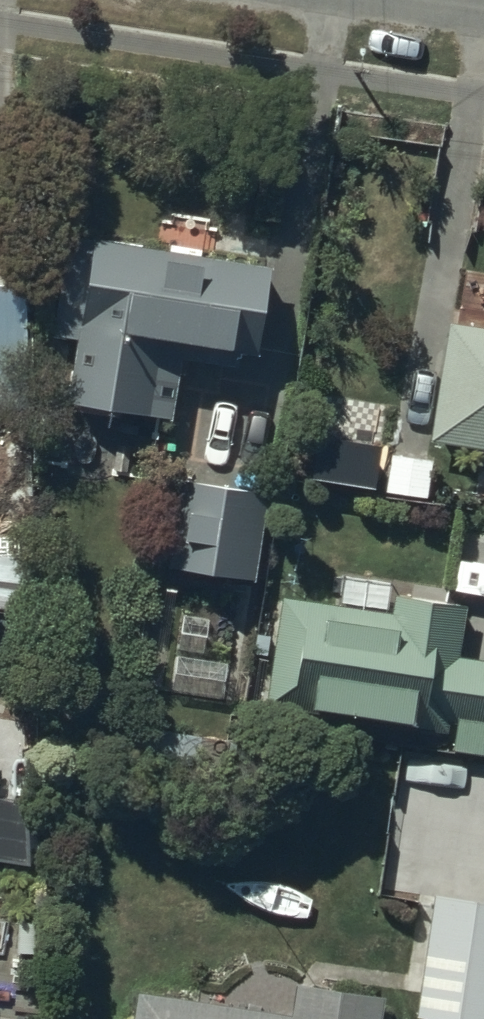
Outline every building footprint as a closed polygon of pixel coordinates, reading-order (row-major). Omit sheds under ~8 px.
[(265,257),(70,225),(53,321),(81,326),(71,384),(168,400),(177,346),(229,354),(233,335),(251,338),(265,257)] [(451,319),(433,433),(483,441),(483,324),(451,319)] [(375,443),(315,433),(309,466),(369,477),(375,443)] [(437,457),(392,451),(385,492),(431,499),(437,457)] [(271,493),(184,477),(169,564),(255,579),(271,493)] [(37,559),(0,553),(0,600),(29,605),(37,559)] [(460,653),(466,602),(395,593),(393,611),(282,597),(267,706),(447,729),(448,722),(458,723),(455,750),(483,754),(483,656),(460,653)] [(0,798),(0,858),(33,864),(43,806),(0,798)] [(434,891),(417,1016),(436,1018),(483,1018),(483,898),(434,891)] [(383,994),(297,982),(293,1011),(136,989),(132,1018),(379,1018),(383,994)]
